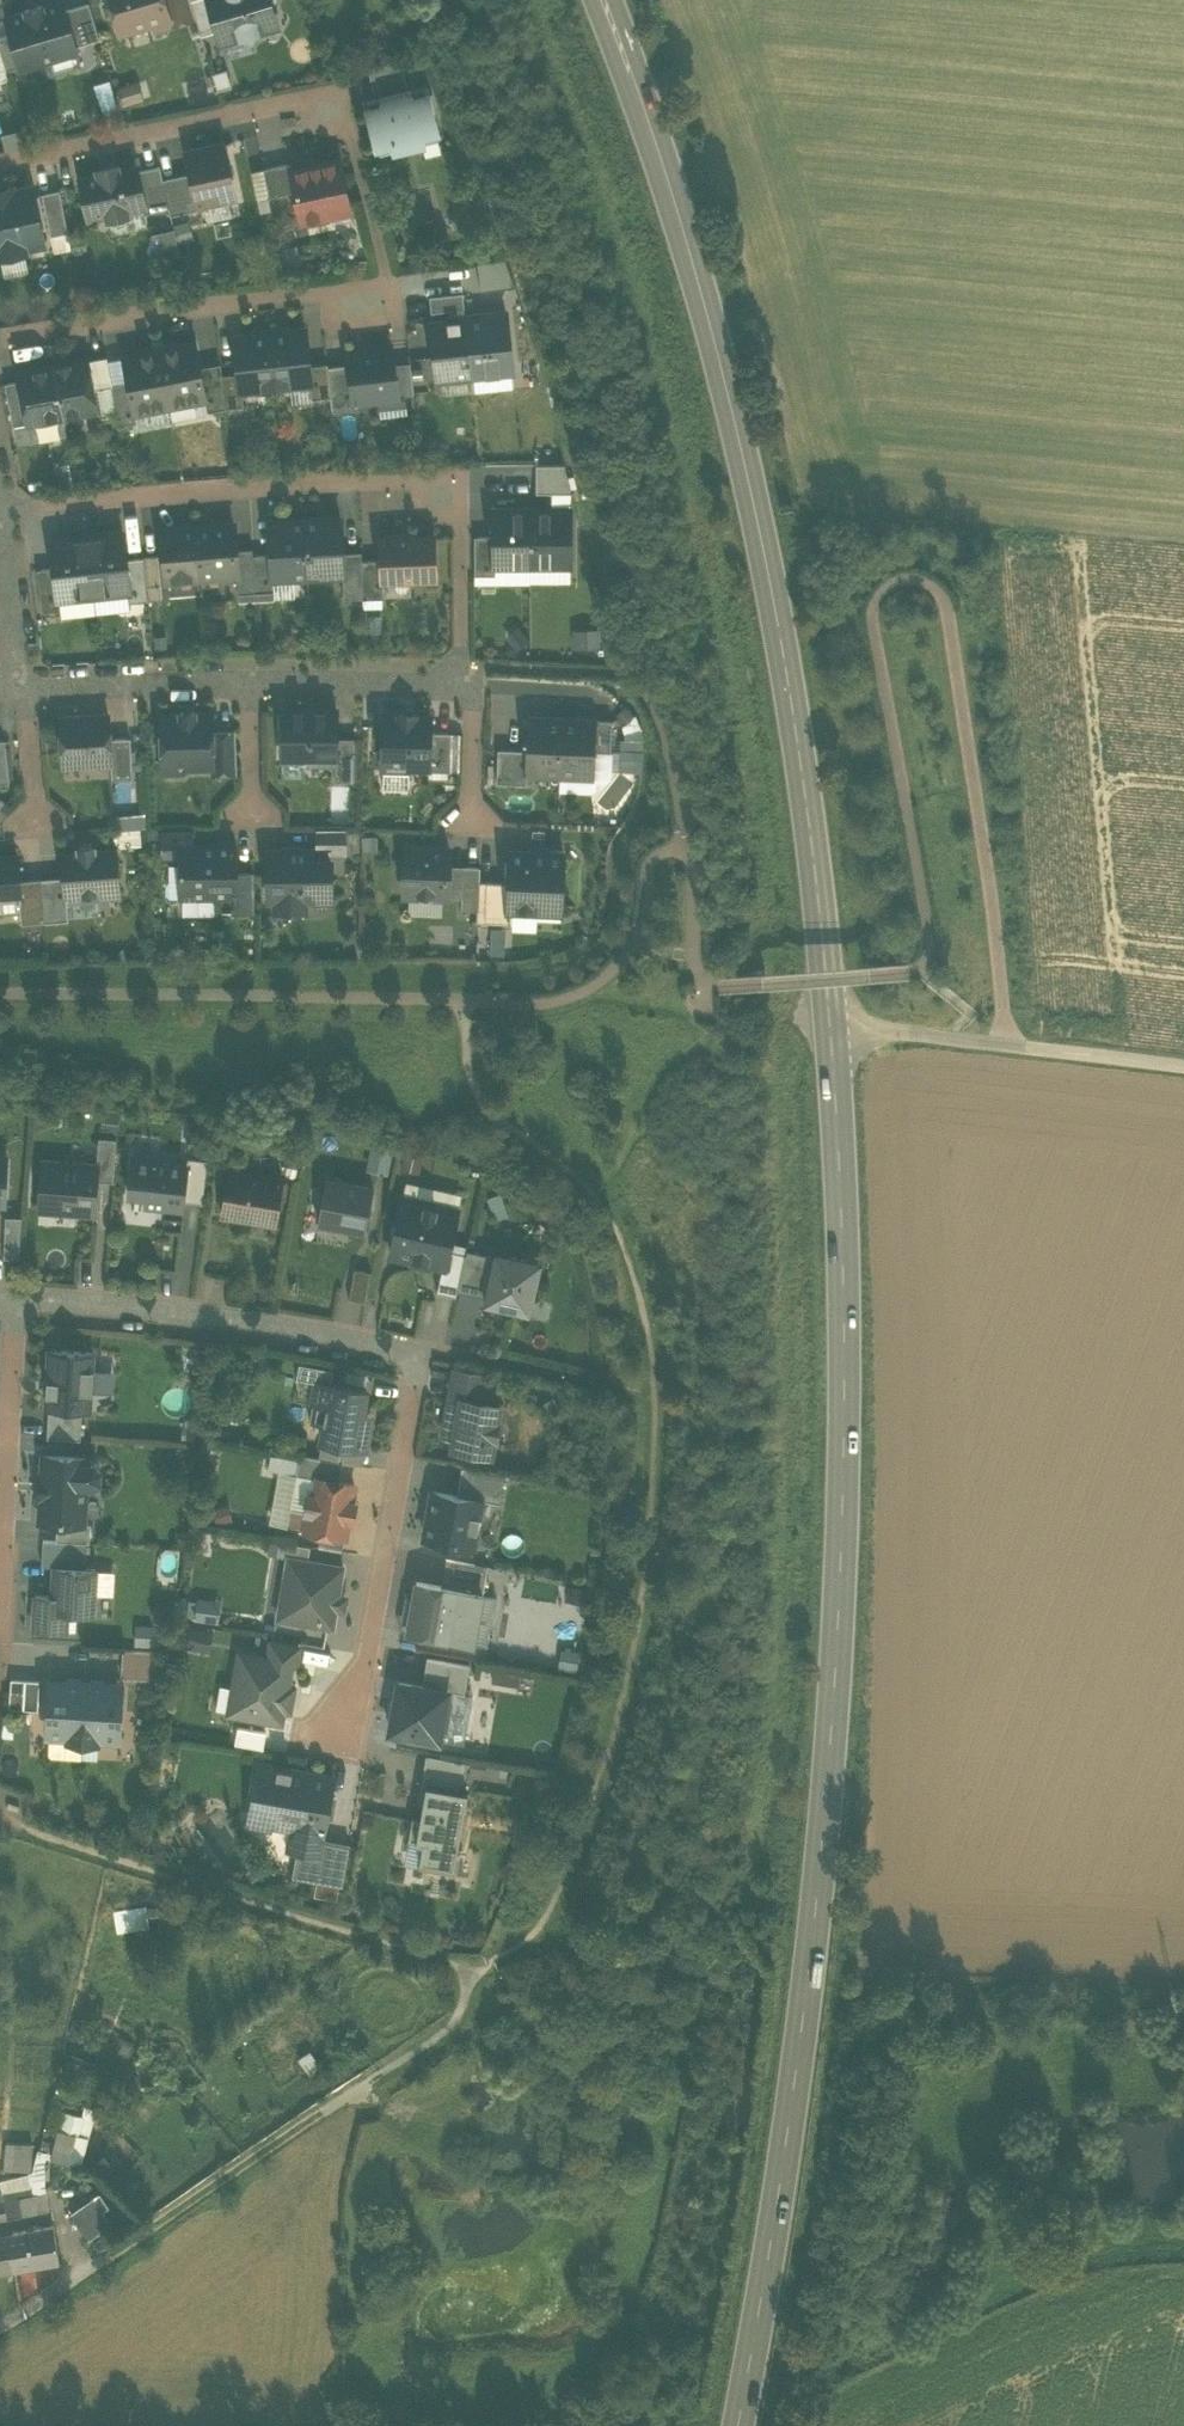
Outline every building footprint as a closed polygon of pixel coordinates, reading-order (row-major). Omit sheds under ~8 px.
[(121,32),(153,22),(151,15),(166,11),(168,10),(165,0),(108,0),(105,5),(108,14),(114,17),(116,17),(121,32)] [(196,18),(191,0),(165,0),(168,10),(166,11),(171,26),(196,18)] [(196,18),(201,34),(217,30),(208,0),(191,0),(196,18)] [(258,32),(272,7),(276,0),(208,0),(217,30),(221,44),(241,38),(252,44),(258,32)] [(5,18),(20,68),(78,51),(75,42),(65,10),(63,1),(43,7),(42,4),(25,10),(25,12),(5,18)] [(65,10),(75,42),(98,35),(89,3),(65,10)] [(278,26),(272,7),(258,32),(278,26)] [(155,31),(171,26),(166,11),(151,15),(153,22),(155,31)] [(369,70),(375,97),(408,90),(400,58),(369,70)] [(367,100),(380,153),(439,139),(426,85),(408,90),(375,97),(367,100)] [(191,173),(198,204),(199,204),(204,203),(229,198),(235,196),(223,143),(186,151),(191,173)] [(300,211),(302,221),(333,215),(331,208),(349,204),(340,159),(292,170),(291,170),(295,191),(296,195),(295,195),(291,201),(292,208),(299,212),(300,211)] [(264,168),(270,196),(295,191),(291,170),(292,170),(291,163),(264,168)] [(108,214),(109,218),(127,215),(126,210),(144,206),(136,171),(135,166),(118,170),(117,167),(99,171),(99,174),(81,178),(84,190),(82,191),(85,205),(87,205),(90,217),(108,214)] [(145,213),(169,208),(163,179),(160,166),(136,171),(144,206),(145,213)] [(258,199),(270,196),(264,168),(252,170),(258,199)] [(191,173),(163,179),(169,208),(171,215),(200,209),(199,204),(198,204),(191,173)] [(25,251),(24,246),(43,242),(31,187),(0,194),(0,256),(25,251)] [(42,193),(51,235),(68,231),(60,190),(42,193)] [(229,198),(204,203),(208,221),(233,215),(229,198)] [(127,215),(109,218),(112,234),(130,230),(130,228),(147,224),(145,213),(144,206),(126,210),(127,215)] [(173,228),(153,233),(159,258),(179,254),(173,228)] [(68,231),(51,235),(55,251),(71,248),(68,231)] [(0,256),(0,257),(4,277),(29,271),(25,251),(0,256)] [(477,261),(480,290),(515,286),(506,259),(477,261)] [(430,296),(432,312),(465,308),(463,292),(430,296)] [(506,311),(466,316),(466,319),(472,375),(513,371),(506,311)] [(431,323),(437,379),(440,379),(472,375),(466,319),(431,323)] [(306,329),(270,333),(276,385),(290,384),(310,381),(312,381),(310,365),(306,329)] [(242,389),(276,385),(270,333),(235,337),(239,373),(240,389),(242,389)] [(196,341),(159,348),(170,406),(205,399),(206,399),(200,367),(196,341)] [(349,363),(353,401),(354,401),(381,398),(380,393),(399,391),(397,371),(395,371),(394,363),(391,344),(371,346),(371,351),(347,354),(349,363)] [(135,412),(170,406),(159,348),(123,355),(128,381),(134,412),(135,412)] [(93,389),(112,385),(112,384),(107,356),(87,360),(93,389)] [(87,360),(55,366),(64,415),(97,409),(93,389),(87,360)] [(397,371),(399,391),(400,395),(415,394),(411,361),(394,363),(395,371),(397,371)] [(208,411),(225,408),(221,374),(220,363),(200,367),(206,399),(205,399),(208,411)] [(312,398),(331,396),(327,366),(327,363),(310,365),(312,381),(310,381),(312,398)] [(349,363),(327,366),(331,396),(333,408),(354,406),(354,401),(353,401),(349,363)] [(28,422),(64,415),(55,366),(18,373),(19,380),(28,422)] [(239,373),(221,374),(225,408),(244,406),(242,389),(240,389),(239,373)] [(474,390),(472,375),(440,379),(442,394),(474,390)] [(5,383),(13,425),(28,422),(19,380),(5,383)] [(128,381),(112,384),(112,385),(118,415),(120,425),(137,422),(135,412),(134,412),(128,381)] [(312,400),(312,398),(310,381),(290,384),(292,402),(312,400)] [(93,389),(97,409),(98,418),(118,415),(112,385),(93,389)] [(405,397),(379,400),(380,417),(408,414),(405,397)] [(170,406),(173,420),(208,413),(208,411),(205,399),(170,406)] [(173,420),(170,406),(135,412),(137,422),(138,426),(173,420)] [(64,415),(28,422),(31,441),(68,434),(64,415)] [(536,492),(571,492),(564,463),(536,464),(536,492)] [(495,565),(530,564),(529,509),(493,510),(494,536),(494,565),(495,565)] [(570,564),(569,509),(529,509),(530,564),(570,564)] [(341,517),(305,519),(308,576),(343,574),(344,574),(343,552),(341,517)] [(294,577),(308,576),(305,519),(269,521),(271,553),(273,578),(274,578),(294,577)] [(234,523),(196,526),(200,576),(237,573),(238,573),(236,549),(234,523)] [(165,579),(200,576),(196,526),(161,529),(165,579)] [(123,532),(88,536),(94,593),(128,590),(129,589),(126,558),(123,532)] [(60,597),(94,593),(88,536),(52,540),(55,566),(58,597),(60,597)] [(475,574),(495,574),(495,565),(494,565),(494,536),(474,536),(475,574)] [(381,559),(381,579),(383,579),(411,578),(437,577),(435,537),(380,539),(381,559)] [(238,592),(256,591),(253,554),(253,548),(236,549),(238,573),(237,573),(238,592)] [(344,599),(363,598),(362,560),(361,551),(343,552),(344,574),(343,574),(344,599)] [(271,553),(253,554),(256,591),(275,590),(274,578),(273,578),(271,553)] [(158,555),(144,556),(148,599),(162,597),(158,555)] [(148,599),(144,556),(126,558),(129,589),(128,590),(129,601),(148,599)] [(381,559),(362,560),(363,598),(384,597),(384,596),(383,579),(381,579),(381,559)] [(530,582),(530,564),(495,565),(495,574),(475,574),(475,582),(530,582)] [(530,564),(530,582),(570,582),(570,564),(530,564)] [(37,568),(42,611),(61,609),(60,597),(58,597),(55,566),(37,568)] [(294,577),(274,578),(275,590),(275,597),(295,596),(294,577)] [(383,579),(384,596),(412,595),(411,578),(383,579)] [(128,590),(94,593),(96,613),(130,609),(129,601),(128,590)] [(60,597),(61,609),(62,616),(96,613),(94,593),(60,597)] [(599,628),(575,630),(576,644),(600,643),(599,628)] [(335,757),(337,757),(337,737),(337,709),(283,709),(282,757),(335,757)] [(182,762),(183,767),(213,766),(214,766),(213,732),(212,712),(195,712),(195,711),(192,711),(192,712),(183,713),(183,711),(181,711),(181,713),(161,714),(163,763),(182,762)] [(382,769),(411,770),(411,763),(429,764),(430,764),(431,732),(432,716),(415,715),(415,713),(412,713),(412,715),(402,715),(402,713),(399,713),(399,715),(383,715),(382,769)] [(60,718),(63,764),(111,760),(112,760),(110,737),(109,714),(60,718)] [(527,773),(560,774),(562,718),(528,716),(527,750),(526,773),(527,773)] [(595,719),(562,718),(560,774),(593,776),(594,751),(595,719)] [(594,751),(611,751),(612,720),(595,719),(594,751)] [(213,766),(213,773),(235,772),(233,731),(213,732),(214,766),(213,766)] [(429,770),(451,771),(452,733),(431,732),(430,764),(429,764),(429,770)] [(111,760),(112,778),(133,777),(131,736),(110,737),(112,760),(111,760)] [(335,780),(353,781),(354,737),(337,737),(337,757),(335,757),(335,780)] [(9,782),(5,739),(0,740),(0,783),(9,782)] [(497,782),(527,783),(527,773),(526,773),(527,750),(498,749),(497,782)] [(141,825),(119,825),(118,842),(141,842),(141,825)] [(319,853),(346,852),(346,828),(317,828),(317,850),(319,853)] [(162,829),(162,855),(181,854),(181,846),(193,846),(193,829),(162,829)] [(82,893),(82,898),(120,895),(117,848),(95,850),(94,845),(78,846),(79,851),(62,853),(63,876),(65,894),(66,894),(82,893)] [(234,894),(235,894),(235,872),(235,845),(193,846),(181,846),(181,854),(182,894),(234,894)] [(405,894),(448,896),(449,865),(450,848),(407,847),(405,894)] [(276,910),(305,909),(305,899),(331,898),(331,860),(312,860),(312,855),(306,849),(269,850),(269,899),(276,899),(276,910)] [(513,910),(562,912),(564,853),(509,851),(508,882),(507,909),(513,910)] [(0,896),(20,894),(21,894),(20,880),(18,856),(0,857),(0,896)] [(448,896),(462,897),(463,866),(449,865),(448,896)] [(480,866),(463,866),(462,897),(461,909),(478,909),(479,881),(480,866)] [(234,912),(255,912),(254,871),(235,872),(235,894),(234,894),(234,912)] [(63,876),(42,878),(46,921),(68,919),(67,899),(66,894),(65,894),(63,876)] [(22,923),(46,921),(42,878),(20,880),(21,894),(20,894),(21,909),(22,923)] [(478,921),(512,923),(513,910),(507,909),(508,882),(479,881),(478,909),(478,921)] [(21,909),(20,894),(0,896),(1,910),(20,909),(20,910),(21,909)] [(494,950),(508,952),(511,927),(497,925),(494,950)] [(97,1180),(113,1181),(116,1138),(99,1137),(98,1165),(97,1180)] [(145,1204),(166,1206),(166,1198),(184,1200),(184,1199),(188,1164),(187,1164),(158,1161),(158,1156),(133,1153),(128,1194),(146,1196),(145,1204)] [(184,1199),(203,1201),(207,1160),(188,1158),(187,1164),(188,1164),(184,1199)] [(39,1208),(95,1212),(97,1180),(98,1165),(43,1161),(39,1208)] [(222,1214),(276,1223),(283,1180),(229,1171),(222,1214)] [(326,1177),(318,1222),(365,1231),(373,1186),(326,1177)] [(443,1265),(445,1265),(449,1250),(458,1210),(403,1197),(390,1253),(443,1265)] [(166,1198),(166,1206),(183,1208),(184,1200),(166,1198)] [(19,1257),(21,1216),(6,1215),(4,1256),(19,1257)] [(465,1253),(457,1290),(486,1297),(495,1255),(466,1248),(465,1253)] [(457,1290),(465,1253),(449,1250),(445,1265),(443,1265),(437,1291),(456,1295),(457,1290)] [(485,1301),(529,1311),(536,1278),(528,1277),(531,1259),(496,1251),(495,1255),(486,1297),(485,1301)] [(540,1261),(531,1259),(528,1277),(536,1278),(540,1261)] [(371,1271),(355,1268),(349,1298),(365,1301),(371,1271)] [(82,1408),(90,1409),(91,1392),(92,1392),(93,1369),(92,1369),(93,1352),(50,1349),(47,1406),(49,1407),(82,1408)] [(316,1382),(330,1384),(333,1369),(299,1363),(296,1378),(316,1382)] [(453,1382),(481,1387),(483,1373),(455,1368),(453,1382)] [(322,1440),(365,1448),(369,1425),(360,1423),(366,1391),(330,1384),(316,1382),(310,1419),(325,1422),(322,1440)] [(481,1387),(453,1382),(448,1405),(461,1407),(462,1398),(478,1401),(481,1387)] [(454,1446),(490,1453),(498,1405),(478,1401),(462,1398),(461,1407),(448,1405),(443,1433),(456,1435),(454,1446)] [(47,1437),(81,1439),(82,1408),(49,1407),(47,1437)] [(315,1476),(339,1480),(342,1461),(300,1453),(296,1474),(315,1477),(315,1476)] [(100,1469),(94,1463),(87,1463),(87,1456),(44,1454),(43,1473),(39,1473),(38,1500),(41,1500),(40,1519),(57,1520),(84,1522),(86,1484),(93,1483),(99,1478),(100,1469)] [(462,1466),(457,1494),(481,1498),(481,1499),(499,1502),(504,1473),(462,1466)] [(296,1474),(290,1507),(305,1510),(308,1492),(312,1493),(315,1477),(296,1474)] [(315,1476),(315,1477),(312,1493),(308,1492),(305,1510),(309,1511),(306,1528),(319,1531),(345,1535),(354,1483),(339,1480),(315,1476)] [(433,1490),(425,1537),(473,1545),(481,1499),(481,1498),(457,1494),(433,1490)] [(309,1511),(305,1510),(290,1507),(287,1525),(306,1528),(309,1511)] [(56,1539),(86,1541),(90,1541),(91,1522),(84,1522),(57,1520),(56,1539)] [(345,1535),(319,1531),(316,1546),(342,1550),(345,1535)] [(55,1564),(84,1566),(86,1541),(56,1539),(43,1538),(41,1564),(55,1564)] [(288,1556),(308,1559),(310,1545),(280,1540),(277,1554),(288,1556)] [(278,1616),(333,1626),(336,1607),(339,1593),(343,1565),(308,1559),(288,1556),(278,1616)] [(446,1557),(441,1584),(483,1591),(487,1564),(446,1557)] [(34,1628),(67,1630),(68,1610),(94,1612),(96,1567),(84,1566),(55,1564),(53,1595),(36,1594),(34,1628)] [(416,1580),(414,1594),(410,1616),(407,1630),(473,1642),(483,1591),(441,1584),(416,1580)] [(402,1615),(410,1616),(414,1594),(406,1592),(402,1615)] [(339,1593),(336,1607),(344,1608),(347,1595),(339,1593)] [(191,1596),(191,1615),(218,1617),(219,1597),(191,1596)] [(399,1628),(407,1630),(410,1616),(402,1615),(399,1628)] [(290,1661),(295,1662),(298,1645),(272,1641),(269,1657),(290,1661)] [(122,1676),(155,1678),(156,1650),(123,1648),(122,1676)] [(231,1709),(280,1718),(290,1661),(269,1657),(241,1652),(231,1709)] [(448,1689),(465,1692),(470,1663),(427,1656),(422,1684),(448,1689)] [(23,1706),(25,1678),(12,1677),(10,1705),(23,1706)] [(23,1706),(38,1707),(39,1678),(25,1678),(23,1706)] [(71,1738),(83,1738),(86,1681),(50,1679),(47,1732),(66,1733),(71,1738)] [(439,1738),(441,1726),(446,1701),(448,1689),(422,1684),(399,1680),(390,1729),(439,1738)] [(122,1683),(86,1681),(83,1738),(95,1739),(101,1735),(119,1736),(122,1683)] [(452,1702),(446,1701),(441,1726),(447,1727),(452,1702)] [(421,1780),(463,1788),(468,1759),(426,1751),(421,1780)] [(297,1846),(319,1850),(321,1836),(322,1829),(324,1829),(334,1774),(259,1760),(250,1809),(270,1813),(269,1820),(272,1820),(293,1824),(289,1844),(297,1846)] [(463,1788),(421,1780),(417,1799),(423,1800),(420,1814),(413,1813),(408,1836),(423,1839),(418,1863),(457,1869),(462,1843),(459,1843),(468,1789),(463,1788)] [(271,1827),(272,1820),(269,1820),(270,1813),(250,1809),(247,1822),(271,1827)] [(292,1872),(343,1881),(350,1841),(321,1836),(319,1850),(297,1846),(292,1872)] [(404,1860),(418,1863),(423,1839),(408,1836),(404,1860)] [(115,1910),(119,1928),(146,1925),(145,1906),(115,1910)] [(298,2059),(313,2084),(327,2074),(310,2050),(298,2059)] [(49,2160),(69,2165),(76,2137),(56,2132),(49,2160)] [(4,2169),(31,2171),(33,2143),(6,2142),(4,2169)] [(32,2186),(3,2191),(4,2199),(18,2197),(33,2194),(32,2186)] [(33,2194),(18,2197),(21,2215),(49,2210),(46,2192),(33,2194)] [(7,2217),(21,2215),(18,2197),(4,2199),(7,2217)] [(72,2213),(89,2239),(111,2224),(94,2199),(72,2213)] [(53,2225),(28,2229),(34,2264),(59,2260),(53,2225)] [(13,2268),(34,2264),(28,2229),(6,2233),(13,2268)] [(13,2268),(6,2233),(0,2234),(0,2270),(13,2268)]
